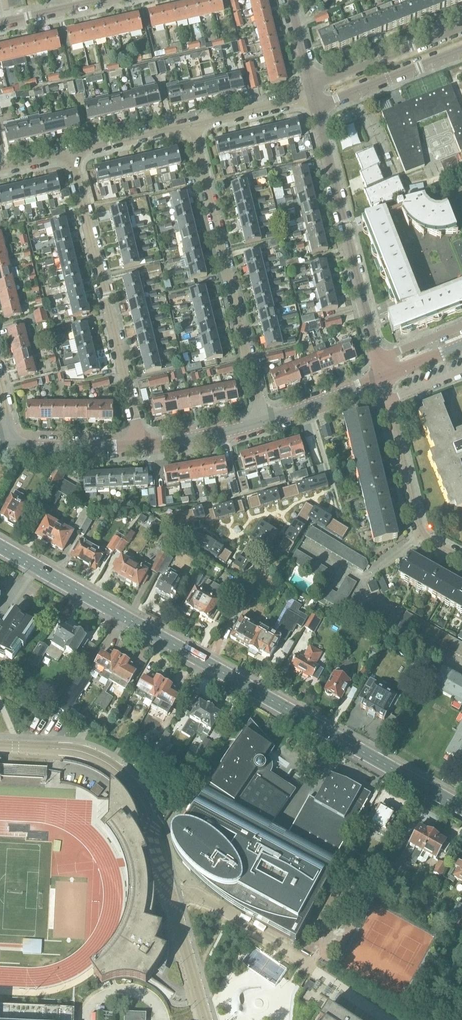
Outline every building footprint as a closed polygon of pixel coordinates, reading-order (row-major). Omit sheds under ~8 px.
[(196,2),(200,18),(211,15),(208,0),(204,0),(196,2)] [(211,15),(224,12),(221,0),(208,0),(211,15)] [(224,12),(230,11),(227,0),(221,0),(224,12)] [(250,3),(254,16),(269,12),(266,0),(261,0),(250,3)] [(321,5),(323,10),(334,6),(332,0),(327,0),(328,3),(321,5)] [(390,8),(398,27),(427,16),(421,0),(412,0),(390,8)] [(427,16),(456,4),(455,0),(421,0),(427,16)] [(196,2),(184,5),(188,21),(189,26),(201,23),(200,18),(196,2)] [(184,5),(172,7),(176,24),(188,21),(184,5)] [(172,7),(160,10),(164,26),(176,24),(172,7)] [(390,8),(361,20),(368,39),(398,27),(390,8)] [(160,10),(149,13),(152,29),(164,26),(160,10)] [(269,12),(254,16),(257,30),(273,26),(269,12)] [(326,13),(314,18),(316,24),(328,19),(326,13)] [(139,15),(126,18),(130,34),(142,31),(138,16),(139,16),(139,15)] [(126,18),(114,21),(118,37),(130,34),(126,18)] [(361,20),(332,32),(338,47),(339,50),(368,39),(361,20)] [(114,21),(103,23),(106,39),(118,37),(114,21)] [(103,23),(91,26),(95,42),(106,39),(103,23)] [(91,26),(79,29),(83,45),(95,42),(91,26)] [(259,37),(255,38),(256,43),(260,42),(261,43),(276,40),(273,26),(257,30),(259,37)] [(79,29),(67,31),(71,47),(83,45),(79,29)] [(332,32),(319,37),(325,52),(338,47),(332,32)] [(57,34),(45,37),(49,53),(60,50),(57,34)] [(45,37),(33,39),(37,55),(49,53),(45,37)] [(33,39),(21,42),(25,58),(37,55),(33,39)] [(276,40),(261,43),(264,57),(279,53),(276,40)] [(21,42),(10,45),(13,61),(15,67),(26,64),(25,58),(21,42)] [(237,42),(231,43),(234,56),(234,55),(240,54),(237,43),(237,42)] [(0,47),(0,57),(1,63),(7,62),(9,68),(15,67),(13,61),(10,45),(0,47)] [(279,53),(264,57),(267,71),(283,67),(279,53)] [(164,61),(158,63),(161,74),(167,73),(164,61)] [(155,63),(146,66),(147,70),(150,70),(152,76),(158,75),(155,63)] [(253,63),(246,65),(249,75),(255,74),(253,63)] [(283,67),(267,71),(271,85),(286,81),(286,82),(286,81),(283,67)] [(255,74),(249,75),(252,89),(259,88),(255,74)] [(240,75),(227,78),(230,92),(241,90),(242,90),(243,90),(240,75)] [(214,76),(202,79),(206,98),(218,95),(215,80),(214,76)] [(227,78),(215,80),(218,95),(230,92),(227,78)] [(202,79),(190,82),(194,101),(206,98),(202,79)] [(82,80),(75,82),(78,93),(84,92),(82,80)] [(72,82),(66,84),(69,96),(75,94),(72,82)] [(190,82),(178,85),(179,89),(183,103),(194,101),(190,82)] [(178,83),(166,86),(168,91),(171,106),(172,106),(183,103),(179,89),(178,85),(178,83)] [(382,114),(392,140),(399,157),(405,174),(406,174),(418,169),(424,167),(416,125),(446,113),(455,135),(454,136),(460,153),(461,152),(461,115),(454,94),(451,87),(407,104),(395,109),(382,114)] [(143,88),(131,91),(132,94),(135,109),(147,107),(144,92),(143,88)] [(157,89),(144,92),(147,107),(160,104),(157,89)] [(132,94),(120,97),(123,112),(135,109),(132,94)] [(0,97),(0,104),(10,102),(9,95),(0,97)] [(108,95),(107,96),(112,115),(123,112),(120,97),(109,99),(108,95)] [(107,96),(96,98),(96,102),(99,118),(112,115),(107,96)] [(92,99),(84,101),(89,120),(99,118),(96,102),(93,103),(92,99)] [(76,112),(64,115),(67,130),(80,127),(76,112)] [(50,114),(39,116),(40,120),(43,136),(55,133),(50,114)] [(52,114),(50,114),(55,133),(67,130),(64,115),(53,117),(52,114)] [(39,115),(26,118),(28,123),(31,138),(43,136),(40,120),(39,115)] [(15,121),(19,141),(31,138),(28,123),(22,125),(21,120),(15,121)] [(15,121),(3,124),(4,129),(8,144),(19,141),(15,121)] [(289,124),(285,125),(289,140),(301,137),(299,129),(300,128),(299,124),(298,124),(297,121),(290,123),(291,124),(289,124)] [(279,126),(274,128),(277,143),(289,140),(285,125),(284,125),(283,124),(279,125),(279,126)] [(268,129),(262,130),(265,146),(277,143),(274,128),(272,128),(272,126),(267,127),(268,129)] [(256,132),(250,133),(254,148),(265,146),(262,130),(260,131),(260,129),(256,130),(256,132)] [(244,134),(239,136),(242,151),(254,148),(250,133),(249,133),(248,132),(244,133),(244,134)] [(233,137),(227,138),(230,154),(242,151),(239,136),(237,136),(237,135),(232,136),(233,137)] [(221,140),(215,141),(218,157),(219,156),(230,154),(227,138),(225,139),(225,137),(221,138),(221,140)] [(295,145),(290,146),(294,162),(306,159),(305,153),(297,155),(296,152),(295,145)] [(373,148),(356,155),(356,156),(357,158),(359,164),(362,170),(362,172),(360,173),(361,176),(361,175),(363,181),(363,182),(366,188),(367,190),(364,191),(365,193),(367,199),(367,200),(368,200),(370,205),(370,206),(371,208),(382,203),(383,206),(395,201),(394,198),(405,194),(404,191),(401,186),(402,186),(401,185),(399,179),(398,177),(385,182),(384,181),(378,167),(377,165),(380,164),(379,162),(376,156),(377,156),(376,156),(374,151),(374,150),(373,148)] [(170,151),(165,152),(169,168),(174,167),(181,165),(179,156),(180,156),(179,152),(177,152),(177,149),(170,150),(170,151)] [(159,154),(154,155),(157,171),(158,177),(163,176),(170,174),(169,168),(165,152),(163,153),(163,152),(159,152),(159,154)] [(147,157),(142,158),(145,173),(157,171),(154,155),(152,156),(151,154),(147,155),(147,157)] [(135,159),(130,161),(134,176),(145,173),(142,158),(140,158),(140,157),(135,158),(135,159)] [(124,162),(118,163),(122,179),(126,178),(127,178),(134,176),(130,161),(128,161),(128,160),(124,161),(124,162)] [(112,165),(107,166),(110,181),(122,179),(118,163),(117,164),(116,162),(112,163),(112,165)] [(100,167),(95,169),(98,184),(110,181),(107,166),(105,166),(105,165),(100,166),(100,167)] [(308,168),(292,171),(292,172),(295,183),(310,180),(307,168),(308,168)] [(266,170),(252,174),(253,180),(268,177),(266,170)] [(283,170),(271,172),(272,177),(279,176),(280,179),(287,177),(286,173),(284,174),(283,170)] [(170,174),(172,182),(173,188),(186,186),(184,179),(176,181),(175,173),(170,174)] [(50,179),(45,180),(49,196),(60,193),(58,184),(59,184),(58,179),(57,179),(56,176),(50,178),(50,179)] [(38,182),(33,183),(37,198),(49,196),(45,180),(43,181),(42,179),(38,180),(38,182)] [(310,180),(295,183),(298,195),(313,191),(310,180)] [(232,185),(231,185),(231,186),(234,197),(249,193),(247,182),(247,181),(232,185)] [(27,184),(22,186),(25,201),(37,198),(33,183),(31,183),(31,182),(26,183),(27,184)] [(15,187),(10,188),(13,204),(25,201),(22,186),(19,186),(19,185),(15,186),(15,187)] [(0,191),(0,200),(2,206),(13,204),(10,188),(8,189),(7,187),(3,188),(3,190),(0,191)] [(313,191),(298,195),(299,199),(301,207),(316,203),(313,191)] [(187,193),(171,197),(171,198),(174,209),(189,205),(186,194),(187,194),(187,193)] [(249,193),(234,197),(237,209),(252,205),(249,193)] [(362,219),(366,230),(393,299),(394,303),(396,307),(401,305),(403,310),(398,312),(406,332),(411,330),(418,328),(424,325),(427,324),(440,319),(461,310),(461,273),(448,238),(458,234),(456,230),(447,207),(442,193),(397,206),(385,210),(362,219)] [(316,203),(301,207),(303,219),(319,215),(316,203)] [(189,205),(174,209),(177,221),(192,217),(189,205)] [(252,205),(237,209),(240,220),(255,217),(252,205)] [(126,206),(110,210),(113,221),(128,217),(126,206)] [(64,208),(51,211),(53,218),(66,215),(64,208)] [(319,215),(303,219),(306,231),(322,227),(319,218),(319,215)] [(128,217),(113,221),(116,233),(131,229),(137,228),(136,223),(134,216),(128,217)] [(192,217),(177,221),(180,232),(195,229),(192,217)] [(255,217),(240,220),(243,232),(258,229),(255,217)] [(66,220),(50,223),(53,235),(68,231),(68,230),(70,230),(69,225),(67,226),(66,220)] [(322,227),(306,231),(309,242),(324,239),(322,227)] [(131,229),(116,233),(119,245),(134,241),(131,229)] [(195,229),(180,232),(183,244),(198,240),(195,229)] [(258,229),(243,232),(245,244),(261,240),(258,229)] [(68,231),(53,235),(56,247),(71,243),(71,242),(73,241),(72,237),(70,238),(68,231)] [(281,239),(269,242),(270,248),(282,245),(281,239)] [(324,239),(309,242),(312,254),(328,251),(328,250),(327,250),(324,239)] [(198,240),(183,244),(185,256),(201,252),(198,240)] [(452,244),(461,268),(461,240),(452,244)] [(134,241),(119,245),(122,257),(137,253),(134,241)] [(71,243),(56,247),(59,258),(74,255),(74,253),(75,253),(74,249),(73,249),(71,243)] [(259,251),(243,255),(243,256),(244,255),(247,267),(262,263),(259,252),(259,251)] [(201,252),(185,256),(188,268),(204,264),(201,252)] [(137,253),(122,257),(122,260),(124,268),(124,269),(140,265),(146,264),(144,259),(139,260),(137,253)] [(74,255),(59,258),(62,270),(77,267),(76,265),(78,265),(77,260),(76,261),(74,255)] [(0,258),(0,271),(9,269),(6,257),(0,258)] [(297,259),(285,262),(287,269),(299,265),(297,259)] [(326,262),(310,266),(311,266),(313,277),(329,273),(326,262)] [(159,263),(147,266),(149,273),(161,270),(159,263)] [(262,263),(247,267),(250,278),(265,275),(262,263)] [(188,268),(182,270),(183,274),(189,272),(191,279),(191,280),(207,276),(206,276),(204,264),(188,268)] [(77,267),(62,270),(65,282),(79,278),(79,277),(81,276),(80,272),(78,272),(77,267)] [(0,271),(0,283),(12,280),(16,279),(13,268),(9,269),(0,271)] [(175,271),(162,275),(163,278),(176,275),(183,274),(182,270),(175,271)] [(329,273),(313,277),(316,289),(332,285),(329,273)] [(139,275),(123,279),(123,280),(123,279),(126,291),(141,287),(139,276),(139,275)] [(265,275),(250,278),(250,279),(253,290),(268,287),(266,280),(265,275)] [(79,278),(65,282),(68,294),(83,290),(82,288),(84,288),(83,283),(81,284),(79,278)] [(300,281),(292,283),(293,287),(301,285),(309,283),(307,279),(300,281)] [(0,283),(0,296),(15,292),(12,280),(0,283)] [(332,285),(316,289),(317,293),(318,294),(319,301),(334,297),(333,291),(332,285)] [(141,287),(126,291),(129,302),(144,299),(141,287)] [(205,287),(189,291),(190,291),(192,302),(208,299),(205,287)] [(268,287),(253,290),(255,302),(271,298),(268,287)] [(83,290),(68,294),(70,305),(85,302),(85,300),(87,300),(86,295),(84,295),(83,290)] [(0,296),(0,298),(2,307),(18,304),(15,292),(0,296)] [(177,294),(169,296),(170,300),(178,298),(185,297),(184,292),(177,294)] [(334,297),(319,301),(322,312),(322,313),(338,309),(338,308),(337,308),(334,297)] [(271,298),(255,302),(258,314),(274,310),(271,298)] [(144,299),(129,302),(132,314),(147,311),(144,299)] [(208,299),(192,302),(195,314),(211,311),(208,299)] [(85,302),(70,305),(71,306),(72,310),(73,317),(82,315),(82,317),(87,316),(86,314),(90,313),(88,307),(87,307),(85,302)] [(18,304),(2,307),(5,320),(21,316),(18,304)] [(44,309),(33,312),(35,318),(46,315),(45,309),(44,309)] [(274,310),(258,314),(261,325),(277,322),(274,310)] [(147,311),(132,314),(135,326),(150,322),(147,311)] [(211,311),(195,314),(198,326),(214,322),(211,311)] [(46,315),(35,318),(37,325),(48,322),(46,315)] [(313,315),(301,318),(302,324),(315,321),(313,315)] [(340,318),(330,321),(332,327),(342,325),(340,318)] [(150,322),(135,326),(136,330),(137,338),(153,334),(150,322)] [(214,322),(198,326),(201,338),(217,334),(214,322)] [(277,322),(261,325),(264,337),(280,334),(277,322)] [(62,324),(49,328),(52,339),(59,337),(60,337),(58,332),(64,331),(62,324)] [(72,328),(75,340),(90,336),(90,335),(91,334),(90,330),(89,330),(87,324),(72,328)] [(24,327),(8,331),(11,343),(27,339),(31,338),(29,326),(24,327)] [(153,334),(137,338),(140,350),(156,346),(153,334)] [(217,334),(201,338),(204,350),(220,346),(217,334)] [(280,334),(264,337),(267,349),(283,345),(282,345),(280,334)] [(90,336),(75,340),(78,352),(93,348),(92,346),(94,346),(93,341),(91,342),(90,336)] [(27,339),(11,343),(14,355),(29,351),(27,339)] [(342,342),(337,344),(339,349),(344,364),(356,359),(355,358),(357,358),(355,353),(354,354),(350,345),(352,344),(350,339),(342,342)] [(156,346),(140,350),(143,361),(158,358),(156,349),(156,346)] [(220,346),(204,350),(207,361),(206,361),(207,361),(223,358),(223,357),(222,357),(220,346)] [(93,348),(78,352),(81,363),(96,360),(95,358),(97,357),(96,353),(94,354),(93,348)] [(339,349),(328,353),(333,368),(344,364),(339,349)] [(29,351),(14,355),(17,366),(32,363),(29,351)] [(191,353),(183,355),(185,363),(189,362),(193,361),(192,357),(199,356),(198,351),(191,353)] [(282,352),(265,356),(267,362),(284,358),(282,352)] [(328,353),(316,357),(322,372),(333,368),(328,353)] [(316,357),(305,361),(310,376),(322,372),(316,357)] [(158,358),(143,361),(146,373),(145,373),(146,373),(162,369),(161,369),(158,358)] [(96,360),(81,363),(84,375),(92,373),(92,375),(97,373),(97,372),(100,371),(99,365),(97,365),(96,360)] [(305,361),(294,365),(299,380),(310,376),(305,361)] [(32,363),(17,366),(19,378),(35,374),(32,363)] [(232,365),(224,367),(226,373),(233,371),(232,365)] [(294,365),(282,370),(288,386),(299,382),(299,383),(300,383),(300,382),(299,381),(299,380),(294,365)] [(282,370),(271,374),(275,384),(273,384),(275,390),(277,389),(277,391),(278,391),(278,390),(288,386),(282,370)] [(195,374),(190,375),(192,382),(201,380),(200,373),(195,374)] [(158,378),(148,380),(150,388),(159,386),(166,385),(164,376),(158,378)] [(107,379),(97,381),(99,388),(109,385),(107,379)] [(36,380),(21,384),(22,390),(38,386),(36,380)] [(235,385),(223,387),(226,403),(238,400),(237,399),(239,399),(238,393),(236,394),(236,393),(235,385)] [(223,387),(211,389),(214,405),(226,403),(223,387)] [(211,389),(199,391),(202,407),(214,405),(211,389)] [(199,391),(187,394),(190,409),(202,407),(199,391)] [(163,393),(151,395),(152,401),(153,410),(152,411),(153,416),(154,415),(155,416),(156,416),(167,414),(164,398),(163,393)] [(187,394),(175,396),(178,412),(190,409),(187,394)] [(175,396),(164,398),(167,414),(178,412),(175,396)] [(456,433),(457,436),(454,437),(443,408),(444,407),(440,398),(421,406),(424,411),(419,413),(435,452),(429,454),(450,506),(454,504),(457,510),(461,508),(461,430),(456,433)] [(26,414),(26,419),(28,419),(28,420),(40,420),(40,404),(28,404),(28,414),(26,414)] [(40,404),(40,420),(52,420),(52,404),(40,404)] [(52,404),(52,420),(64,420),(64,404),(52,404)] [(64,404),(64,420),(76,420),(76,404),(64,404)] [(76,404),(76,420),(88,420),(88,404),(76,404)] [(88,421),(88,422),(88,421),(100,421),(101,404),(88,404),(88,420),(88,421)] [(101,404),(100,421),(104,421),(112,421),(112,422),(112,420),(114,420),(114,415),(114,410),(112,410),(112,404),(101,404)] [(367,414),(344,419),(352,451),(375,445),(372,432),(367,414)] [(328,426),(322,428),(325,439),(331,437),(328,426)] [(305,459),(299,439),(287,442),(292,457),(291,458),(292,461),(299,459),(299,461),(305,459)] [(292,457),(287,442),(275,446),(280,461),(291,458),(292,457)] [(382,476),(379,463),(375,445),(352,451),(359,482),(382,476)] [(275,446),(264,449),(268,465),(280,461),(275,446)] [(264,449),(252,452),(257,468),(268,465),(264,449)] [(257,468),(252,452),(240,456),(242,465),(244,472),(257,468)] [(227,476),(225,459),(213,461),(215,478),(227,476)] [(203,480),(215,478),(213,461),(201,463),(203,480)] [(191,482),(203,480),(201,463),(188,465),(191,482)] [(212,509),(222,542),(335,509),(321,464),(312,467),(315,479),(212,509)] [(188,465),(176,467),(179,484),(191,482),(188,465)] [(180,486),(179,484),(176,467),(164,469),(167,488),(180,486)] [(67,471),(65,471),(56,470),(49,481),(50,482),(49,484),(48,484),(56,488),(58,486),(67,471)] [(148,487),(147,471),(134,472),(135,488),(148,487)] [(306,471),(294,474),(296,480),(308,477),(307,476),(306,471)] [(123,489),(122,472),(109,473),(110,489),(123,489)] [(135,488),(134,472),(122,472),(123,489),(135,488)] [(110,489),(109,473),(97,474),(97,490),(110,489)] [(97,490),(97,474),(84,474),(84,491),(97,490)] [(284,475),(272,479),(274,484),(286,480),(284,475)] [(390,507),(387,495),(382,476),(359,482),(367,513),(390,507)] [(245,477),(239,479),(242,493),(249,490),(245,477)] [(62,494),(68,483),(63,480),(56,491),(62,494)] [(236,481),(230,483),(233,496),(239,493),(236,481)] [(73,486),(68,483),(62,494),(67,497),(73,486)] [(73,486),(67,497),(72,500),(78,488),(73,486)] [(164,488),(157,489),(159,507),(166,506),(164,488)] [(155,489),(148,490),(150,508),(156,508),(155,489)] [(62,494),(56,491),(55,490),(44,510),(51,514),(62,494)] [(15,491),(0,518),(8,522),(8,524),(13,527),(15,526),(27,506),(29,502),(29,500),(24,497),(25,497),(21,495),(15,491)] [(203,512),(202,512),(204,519),(205,524),(218,520),(221,519),(225,518),(222,506),(212,509),(203,512)] [(172,516),(176,527),(204,519),(202,512),(203,512),(201,507),(172,516)] [(367,513),(374,544),(397,539),(390,507),(367,513)] [(81,531),(87,520),(92,511),(86,508),(75,525),(71,523),(67,531),(60,527),(50,544),(52,544),(51,546),(55,548),(57,547),(63,551),(76,528),(81,531)] [(289,530),(299,537),(310,520),(299,514),(289,530)] [(323,514),(317,524),(342,540),(349,530),(323,514)] [(143,524),(147,518),(142,515),(138,521),(143,524)] [(50,544),(60,527),(53,523),(55,519),(49,516),(37,536),(44,540),(43,542),(47,544),(49,543),(50,544)] [(87,520),(81,531),(80,533),(85,536),(93,523),(87,520)] [(261,523),(254,533),(265,539),(272,544),(278,533),(261,523)] [(311,540),(317,529),(313,527),(312,526),(311,528),(305,537),(311,540)] [(322,533),(317,529),(311,540),(316,543),(322,533)] [(299,537),(289,530),(278,548),(289,554),(299,537)] [(121,539),(123,540),(125,537),(117,532),(114,537),(121,540),(121,539)] [(198,533),(191,543),(209,554),(215,544),(198,533)] [(244,550),(254,556),(265,539),(254,533),(244,550)] [(327,536),(322,533),(316,543),(321,546),(327,536)] [(326,550),(333,539),(327,536),(321,546),(326,550)] [(121,540),(114,537),(107,549),(114,552),(115,550),(121,540)] [(83,563),(92,547),(85,544),(87,541),(83,538),(81,541),(80,541),(71,556),(75,558),(74,558),(83,563)] [(121,540),(115,550),(121,553),(127,543),(123,540),(121,539),(121,540)] [(338,542),(333,539),(326,550),(332,553),(338,542)] [(337,556),(343,546),(338,542),(332,553),(337,556)] [(215,544),(209,554),(226,565),(232,554),(215,544)] [(348,549),(343,546),(337,556),(342,559),(348,549)] [(92,547),(83,563),(84,563),(90,566),(89,567),(91,568),(91,567),(96,570),(106,551),(102,548),(100,552),(92,547)] [(354,552),(348,549),(342,559),(347,562),(354,552)] [(244,550),(233,567),(244,574),(254,556),(244,550)] [(291,561),(296,564),(302,554),(297,550),(291,561)] [(168,558),(169,557),(161,552),(151,571),(157,574),(158,573),(166,557),(168,558)] [(353,565),(359,555),(354,552),(347,562),(353,565)] [(296,564),(301,567),(308,557),(302,554),(296,564)] [(364,558),(359,555),(353,565),(358,569),(364,558)] [(399,577),(427,593),(439,572),(438,571),(438,572),(428,566),(428,565),(422,562),(422,563),(411,557),(412,556),(410,556),(399,577)] [(119,578),(124,581),(134,564),(122,557),(120,561),(117,559),(116,561),(116,562),(115,564),(114,564),(113,566),(116,568),(113,573),(120,577),(119,578)] [(166,557),(158,573),(163,576),(164,574),(166,575),(163,580),(162,580),(161,579),(159,583),(160,584),(156,591),(158,593),(159,592),(163,595),(161,599),(171,605),(172,601),(175,603),(179,598),(173,595),(175,592),(174,592),(179,582),(174,579),(177,574),(172,571),(167,568),(173,559),(169,557),(168,558),(166,557)] [(301,567),(306,570),(313,560),(308,557),(301,567)] [(368,564),(366,559),(364,558),(358,569),(363,572),(368,564)] [(306,570),(312,574),(318,563),(313,560),(306,570)] [(134,564),(124,581),(131,585),(132,584),(139,588),(141,583),(144,584),(145,582),(146,582),(145,581),(146,579),(147,579),(148,577),(145,576),(151,566),(144,563),(141,568),(134,564)] [(312,574),(317,577),(324,567),(318,563),(312,574)] [(317,577),(322,580),(329,570),(324,567),(317,577)] [(322,580),(328,584),(334,573),(329,570),(322,580)] [(203,576),(195,572),(185,589),(191,593),(195,586),(197,587),(203,576)] [(455,581),(450,578),(449,578),(440,573),(440,572),(439,572),(427,593),(455,608),(461,595),(461,585),(456,582),(456,581),(455,581)] [(353,589),(357,583),(347,578),(344,583),(353,589)] [(194,611),(197,613),(214,584),(213,583),(207,580),(204,586),(203,586),(200,592),(195,590),(185,607),(183,611),(190,616),(193,611),(194,611)] [(375,581),(368,584),(372,594),(379,591),(375,581)] [(258,588),(246,582),(235,602),(247,608),(258,588)] [(344,583),(341,589),(350,594),(353,589),(344,583)] [(200,615),(201,616),(201,619),(204,620),(206,619),(208,620),(208,619),(212,622),(216,614),(228,592),(214,584),(197,613),(201,615),(200,615)] [(240,588),(233,584),(227,597),(233,600),(240,588)] [(326,601),(332,591),(326,587),(320,598),(326,601)] [(350,594),(341,589),(338,594),(347,599),(350,594)] [(337,594),(332,591),(326,601),(332,605),(335,599),(337,594)] [(338,594),(337,594),(335,599),(344,605),(347,599),(338,594)] [(309,606),(313,608),(314,609),(319,599),(314,596),(310,603),(309,606)] [(341,610),(344,605),(335,599),(332,605),(341,610)] [(249,648),(248,653),(255,657),(258,654),(259,652),(270,658),(274,650),(275,650),(278,645),(277,644),(281,638),(285,641),(291,630),(293,631),(296,625),(301,628),(307,617),(297,612),(300,606),(293,602),(287,612),(286,611),(276,629),(278,630),(275,635),(271,632),(273,629),(262,624),(257,631),(253,639),(254,639),(249,648)] [(366,602),(363,608),(374,614),(377,608),(366,602)] [(363,608),(360,613),(370,619),(374,614),(363,608)] [(387,614),(377,608),(374,614),(384,620),(387,614)] [(242,618),(230,638),(249,648),(254,639),(253,639),(257,631),(262,624),(264,619),(247,609),(242,618)] [(0,629),(0,654),(1,652),(12,660),(21,647),(23,648),(26,643),(24,643),(35,627),(33,625),(34,623),(35,624),(35,623),(18,612),(17,612),(19,613),(17,615),(11,610),(12,611),(0,629)] [(403,617),(414,623),(417,618),(406,612),(403,617)] [(360,613),(357,619),(367,625),(370,619),(360,613)] [(303,627),(309,630),(312,625),(315,627),(320,620),(311,614),(303,627)] [(374,614),(370,619),(381,625),(384,620),(374,614)] [(414,623),(403,617),(400,623),(411,629),(414,623)] [(411,629),(415,632),(421,632),(421,620),(417,618),(411,629)] [(381,625),(370,619),(367,625),(378,631),(381,625)] [(411,629),(400,623),(397,628),(408,634),(411,629)] [(52,646),(50,649),(46,656),(57,663),(65,651),(73,656),(80,646),(84,648),(88,642),(84,639),(85,638),(75,633),(75,634),(63,626),(59,633),(57,632),(53,638),(55,640),(52,645),(52,646)] [(408,634),(397,628),(394,633),(405,639),(408,634)] [(405,639),(394,633),(391,639),(402,645),(405,639)] [(294,643),(290,641),(283,653),(288,655),(294,643)] [(36,649),(33,654),(31,659),(39,664),(48,648),(40,644),(37,649),(36,649)] [(303,658),(296,655),(290,665),(303,673),(303,674),(308,677),(309,676),(312,677),(317,680),(320,673),(321,673),(323,670),(318,667),(314,665),(321,653),(309,646),(303,658)] [(109,681),(122,657),(117,654),(114,654),(110,652),(107,658),(101,655),(95,666),(96,666),(93,672),(100,676),(99,676),(108,682),(109,681)] [(122,657),(109,681),(125,690),(128,684),(129,685),(138,669),(132,666),(133,665),(129,663),(127,660),(122,657)] [(365,675),(363,678),(364,679),(369,670),(375,659),(371,657),(365,668),(365,667),(361,673),(365,675)] [(443,669),(443,668),(438,665),(432,676),(437,679),(432,688),(432,689),(433,688),(461,704),(461,679),(443,669)] [(325,691),(325,693),(326,694),(327,695),(328,695),(329,696),(331,696),(332,696),(333,695),(340,699),(344,693),(348,695),(351,690),(347,687),(350,682),(342,678),(345,673),(337,668),(334,675),(331,675),(330,678),(331,680),(325,691)] [(81,671),(57,708),(67,715),(82,724),(86,718),(77,713),(81,706),(78,704),(77,705),(75,703),(92,678),(81,671)] [(152,705),(165,682),(159,679),(157,679),(153,677),(152,678),(147,675),(138,690),(139,691),(136,696),(142,700),(143,698),(152,703),(151,705),(152,705)] [(365,700),(364,701),(360,707),(369,712),(368,712),(370,713),(370,712),(374,715),(376,716),(384,720),(388,713),(397,698),(379,688),(381,684),(370,678),(365,687),(371,690),(365,700)] [(165,682),(152,705),(168,714),(171,709),(172,709),(178,698),(173,695),(175,689),(172,687),(170,685),(165,682)] [(121,698),(126,701),(130,693),(125,690),(121,698)] [(102,691),(95,704),(105,710),(112,698),(106,693),(102,691)] [(192,738),(196,731),(210,709),(207,707),(208,705),(207,704),(203,701),(201,702),(200,703),(199,703),(195,701),(191,708),(195,710),(190,719),(195,722),(187,735),(192,738)] [(124,705),(119,714),(126,719),(131,709),(124,705)] [(213,711),(210,709),(196,731),(202,735),(200,737),(201,741),(203,742),(198,750),(208,756),(216,745),(207,739),(216,723),(220,726),(224,719),(220,716),(221,716),(213,711)] [(211,788),(207,794),(272,825),(289,800),(297,788),(272,771),(271,774),(269,773),(269,772),(270,771),(270,770),(270,769),(270,768),(271,767),(271,766),(270,765),(271,764),(271,763),(271,762),(270,761),(270,760),(269,759),(268,758),(267,757),(266,757),(271,750),(273,752),(275,748),(250,720),(221,764),(223,766),(215,777),(209,786),(211,788)] [(446,754),(461,763),(461,724),(446,754)] [(151,756),(160,741),(161,739),(151,733),(138,756),(148,762),(151,756)] [(160,741),(151,756),(160,761),(169,746),(160,741)] [(1,777),(1,776),(42,779),(43,779),(43,778),(47,778),(47,768),(0,766),(0,776),(1,777)] [(288,833),(288,834),(335,860),(335,859),(335,858),(362,810),(363,811),(364,808),(363,808),(366,802),(367,802),(368,801),(367,800),(367,801),(365,800),(369,793),(339,777),(336,778),(330,775),(316,800),(309,797),(289,833),(288,833)] [(165,780),(158,791),(168,798),(175,787),(165,780)] [(94,969),(107,987),(110,985),(113,984),(115,983),(120,982),(121,982),(125,981),(127,981),(129,981),(132,981),(136,981),(138,982),(140,982),(144,983),(146,984),(149,985),(151,986),(152,983),(156,979),(158,977),(161,972),(163,973),(165,969),(167,965),(168,960),(169,960),(170,960),(170,959),(170,958),(170,957),(169,957),(171,952),(168,951),(168,950),(168,947),(168,944),(168,942),(162,943),(163,940),(165,936),(166,933),(167,929),(155,926),(156,922),(157,918),(158,914),(158,910),(158,908),(159,905),(159,901),(159,899),(159,897),(159,894),(159,890),(158,890),(158,884),(157,880),(157,879),(157,877),(156,873),(155,869),(154,866),(148,843),(142,820),(141,819),(140,816),(139,813),(138,810),(137,808),(136,806),(134,803),(131,799),(128,795),(126,793),(124,790),(121,788),(120,786),(117,784),(115,782),(113,821),(107,827),(105,829),(105,830),(109,833),(112,837),(114,840),(117,844),(119,847),(120,848),(121,850),(123,853),(125,858),(127,862),(128,865),(128,867),(129,870),(130,872),(131,875),(131,877),(132,880),(132,883),(133,887),(133,888),(133,890),(133,893),(133,897),(133,899),(133,902),(133,904),(132,907),(132,909),(131,912),(131,914),(130,919),(129,922),(128,925),(126,930),(124,934),(121,939),(120,942),(119,943),(116,948),(113,952),(109,956),(108,957),(106,959),(102,963),(101,964),(98,966),(94,969)] [(218,897),(221,899),(225,902),(231,906),(233,908),(238,910),(242,913),(246,915),(296,942),(339,862),(335,860),(288,834),(278,829),(272,825),(207,794),(205,793),(182,827),(180,827),(179,827),(177,827),(175,828),(174,830),(173,831),(172,833),(171,834),(171,836),(171,838),(171,840),(172,843),(172,845),(173,846),(173,847),(174,850),(176,853),(177,855),(179,858),(180,860),(184,865),(189,870),(192,874),(197,879),(200,882),(206,887),(211,891),(214,894),(216,896),(218,897)] [(396,814),(395,814),(395,811),(391,808),(391,809),(388,810),(380,805),(371,822),(368,827),(387,838),(390,837),(391,835),(390,832),(387,830),(396,814)] [(417,861),(432,835),(427,832),(430,828),(422,824),(420,828),(410,846),(417,849),(409,863),(414,866),(417,861)] [(432,835),(417,861),(422,864),(425,863),(429,857),(436,860),(441,851),(445,854),(450,846),(445,843),(438,838),(432,835)] [(340,863),(346,866),(352,856),(353,857),(358,847),(351,843),(340,863)] [(451,876),(454,878),(461,883),(461,856),(461,855),(458,863),(455,868),(455,869),(451,876)] [(433,872),(441,876),(446,866),(439,861),(433,872)] [(453,909),(461,913),(461,911),(461,905),(458,902),(453,909)] [(433,910),(427,907),(422,917),(427,920),(433,910)] [(314,984),(308,980),(306,979),(301,987),(295,994),(293,1019),(378,1019),(314,984)] [(74,1015),(74,1010),(0,1006),(0,1019),(74,1019),(74,1015)]
